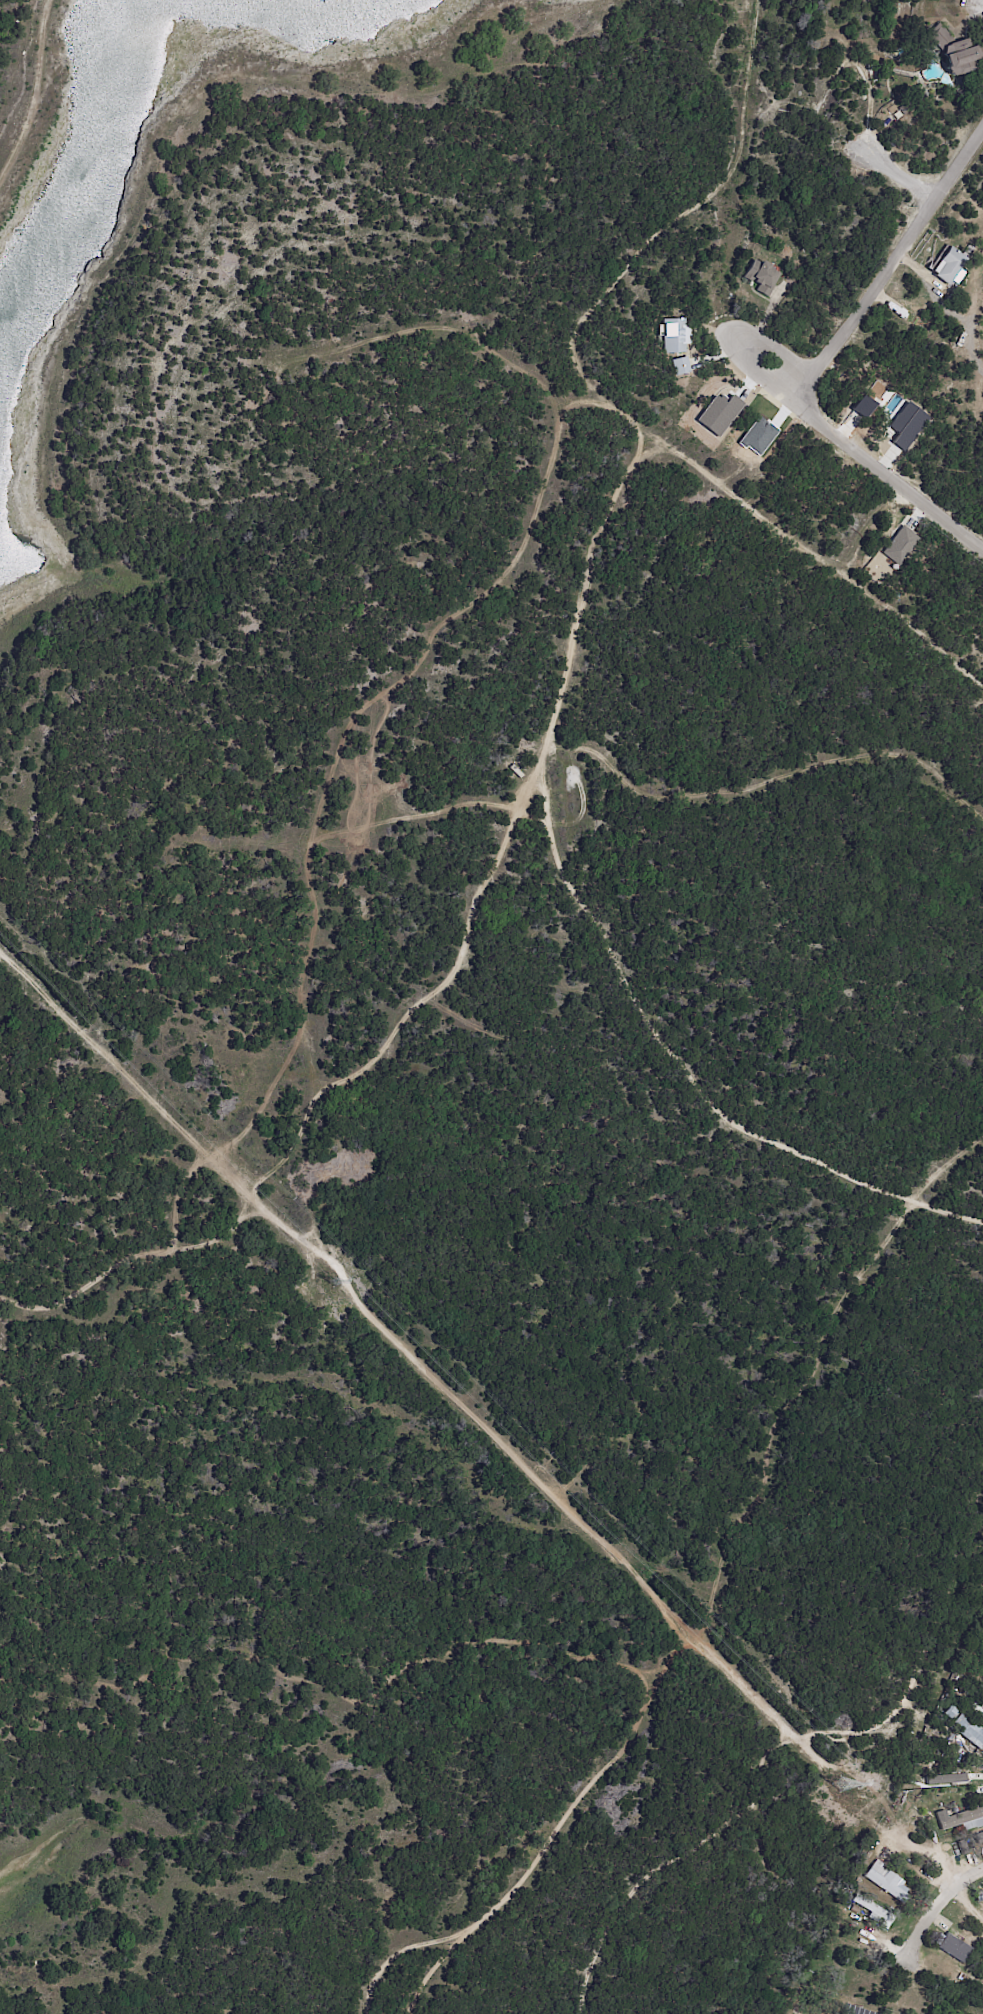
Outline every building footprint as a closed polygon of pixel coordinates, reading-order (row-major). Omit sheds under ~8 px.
[(970,47),(982,44),(982,61),(975,63),(977,73),(954,78),(948,71),(943,55),(925,35),(938,23),(939,24),(956,42),(968,38),(970,47)] [(879,65),(879,66),(880,66),(880,74),(869,73),(869,71),(869,56),(879,57),(879,65)] [(927,98),(904,117),(898,110),(922,91),(927,98)] [(962,267),(948,287),(935,277),(936,275),(932,272),(949,247),(968,260),(962,267)] [(770,270),(779,275),(774,284),(777,286),(770,299),(757,291),(760,287),(743,278),(754,260),(760,264),(761,262),(771,267),(769,269),(770,270)] [(662,319),(664,353),(688,352),(686,318),(662,319)] [(674,375),(690,372),(687,356),(671,359),(674,375)] [(901,566),(920,537),(900,524),(882,554),(901,566)] [(942,1717),(949,1708),(956,1714),(949,1723),(942,1717)] [(977,1729),(982,1734),(982,1748),(982,1749),(966,1736),(965,1738),(963,1736),(965,1734),(953,1725),(960,1715),(972,1725),(973,1724),(978,1728),(977,1729)] [(965,1782),(965,1774),(925,1775),(926,1784),(965,1782)] [(982,1806),(982,1810),(982,1826),(964,1832),(962,1824),(941,1831),(938,1820),(982,1806)] [(969,1837),(982,1832),(982,1842),(972,1846),(969,1837)] [(900,1880),(895,1886),(905,1893),(898,1901),(866,1876),(878,1860),(891,1870),(890,1871),(901,1879),(900,1880)] [(876,1915),(854,1901),(858,1894),(896,1917),(887,1931),(880,1927),(884,1920),(876,1915)] [(857,1906),(862,1909),(858,1915),(852,1911),(856,1905),(857,1906)] [(957,1940),(971,1949),(962,1964),(937,1948),(946,1933),(957,1940)]
